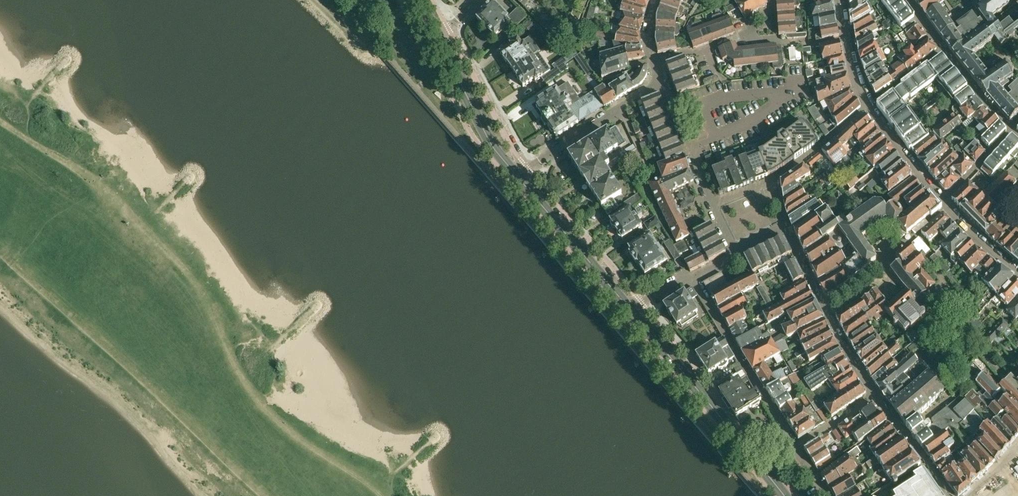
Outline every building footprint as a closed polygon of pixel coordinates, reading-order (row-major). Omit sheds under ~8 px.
[(643,18),(646,8),(624,0),(620,12),(622,13),(623,13),(643,18)] [(624,0),(646,8),(649,0),(624,0)] [(681,4),(681,3),(682,2),(678,0),(662,0),(661,5),(683,13),(684,9),(683,8),(680,7),(681,4)] [(752,4),(750,0),(741,0),(739,1),(733,5),(726,8),(729,13),(738,8),(744,18),(755,12),(751,5),(752,4)] [(752,4),(751,5),(755,12),(766,5),(766,0),(750,0),(752,4)] [(813,17),(818,16),(834,13),(832,0),(816,6),(811,8),(813,17)] [(851,14),(866,6),(864,0),(858,0),(850,5),(851,14)] [(886,4),(890,9),(900,1),(898,0),(884,0),(883,1),(877,5),(877,7),(879,10),(886,4)] [(924,13),(926,16),(926,15),(927,14),(927,15),(944,3),(942,0),(921,0),(917,3),(924,13)] [(1015,26),(1010,20),(999,28),(994,21),(993,18),(1008,6),(1005,0),(988,0),(981,5),(979,3),(974,6),(977,10),(955,27),(941,37),(952,52),(977,84),(986,95),(987,95),(1010,122),(1017,114),(1017,83),(1017,82),(1011,88),(1008,85),(1009,85),(1006,81),(1012,77),(1005,67),(1007,65),(1007,63),(1006,62),(1004,62),(1003,62),(1002,64),(1004,65),(988,76),(973,55),(994,38),(1001,46),(1015,35),(1013,33),(1017,29),(1017,24),(1015,26)] [(777,2),(777,13),(795,11),(794,7),(799,6),(800,5),(800,1),(777,2)] [(890,9),(894,14),(890,16),(892,20),(906,9),(900,1),(890,9)] [(484,13),(477,19),(486,28),(495,38),(502,30),(503,31),(510,24),(506,20),(508,18),(506,16),(503,12),(502,12),(493,3),(483,12),(484,13)] [(952,16),(944,3),(927,15),(927,14),(926,15),(926,16),(941,37),(955,27),(949,18),(952,16)] [(661,5),(657,15),(657,17),(675,20),(677,16),(679,18),(681,17),(683,13),(661,5)] [(851,14),(853,23),(871,14),(866,6),(851,14)] [(517,27),(527,17),(518,7),(508,17),(517,27)] [(905,24),(909,20),(912,18),(906,9),(892,20),(895,23),(899,20),(902,25),(905,24)] [(877,10),(871,14),(853,23),(854,32),(873,22),(874,23),(882,18),(877,10)] [(777,13),(778,24),(801,23),(801,19),(800,18),(795,18),(795,11),(777,13)] [(616,19),(621,20),(641,25),(643,18),(623,13),(622,13),(622,14),(617,13),(616,19)] [(735,33),(732,24),(729,17),(731,17),(729,13),(728,13),(722,15),(720,14),(717,15),(725,37),(735,33)] [(818,16),(820,27),(836,25),(834,13),(818,16)] [(715,41),(717,40),(725,37),(717,15),(713,17),(712,19),(714,23),(709,24),(715,41)] [(573,17),(564,26),(569,32),(578,23),(579,23),(574,18),(573,17)] [(676,25),(675,20),(657,17),(656,29),(679,30),(680,26),(678,25),(676,25)] [(621,20),(619,27),(640,31),(641,25),(621,20)] [(524,26),(529,32),(535,26),(529,21),(524,26)] [(700,22),(699,22),(697,23),(705,45),(715,41),(709,24),(703,27),(702,23),(700,22)] [(854,32),(855,40),(871,34),(878,30),(874,23),(873,22),(854,32)] [(693,30),(687,32),(693,49),(705,45),(697,23),(693,24),(692,26),(693,30)] [(778,24),(779,35),(779,36),(786,35),(791,35),(796,34),(797,34),(796,28),(800,28),(802,27),(801,23),(778,24)] [(617,34),(617,35),(640,39),(640,38),(640,32),(640,31),(619,27),(613,25),(611,33),(617,34)] [(815,37),(816,41),(839,36),(836,25),(820,27),(821,34),(816,35),(815,37)] [(548,33),(559,42),(569,33),(569,32),(564,26),(563,27),(564,27),(559,32),(553,27),(548,33)] [(914,45),(926,36),(919,26),(915,29),(911,31),(907,34),(906,34),(914,45)] [(679,34),(679,31),(679,30),(656,29),(656,41),(675,39),(675,36),(678,35),(679,34)] [(855,40),(858,49),(878,38),(879,37),(878,36),(873,38),(871,34),(855,40)] [(617,35),(615,42),(615,43),(618,43),(640,44),(640,39),(617,35)] [(858,49),(862,62),(875,53),(878,51),(882,49),(885,48),(882,43),(879,39),(880,38),(879,37),(878,38),(858,49)] [(658,53),(681,49),(680,45),(678,43),(676,44),(675,40),(675,39),(656,41),(658,53)] [(936,49),(928,39),(921,45),(928,56),(936,49)] [(511,47),(501,54),(507,62),(513,71),(533,57),(537,54),(535,50),(528,41),(524,44),(524,43),(522,45),(518,40),(510,45),(511,47)] [(823,60),(827,59),(843,56),(840,41),(819,47),(823,60)] [(641,49),(640,44),(618,43),(615,43),(615,42),(613,43),(615,51),(625,49),(626,51),(641,49)] [(715,52),(717,56),(721,54),(723,61),(723,60),(727,59),(730,61),(738,49),(735,43),(716,50),(715,52)] [(777,45),(766,46),(768,64),(773,63),(773,68),(775,69),(779,68),(779,62),(778,56),(777,50),(777,45)] [(914,51),(913,50),(921,62),(928,56),(921,45),(914,51)] [(766,46),(761,47),(755,47),(757,71),(761,70),(762,69),(761,64),(768,64),(766,46)] [(755,47),(744,49),(746,66),(751,66),(752,70),(754,71),(757,71),(755,47)] [(911,47),(903,53),(914,67),(921,62),(913,50),(911,47)] [(625,49),(615,51),(600,55),(603,78),(630,69),(628,61),(627,62),(626,51),(625,49)] [(628,61),(644,58),(642,51),(641,49),(626,51),(627,62),(628,61)] [(744,49),(741,49),(738,49),(730,61),(734,63),(734,67),(746,66),(744,49)] [(886,61),(883,57),(884,54),(882,49),(878,51),(875,53),(862,62),(865,72),(878,65),(878,66),(886,61)] [(897,58),(900,62),(908,72),(914,67),(903,53),(897,58)] [(928,65),(938,79),(953,98),(958,104),(952,108),(952,111),(955,114),(960,110),(975,98),(969,90),(942,55),(928,65)] [(688,56),(683,58),(666,64),(670,75),(692,67),(688,56)] [(843,56),(827,59),(828,68),(830,68),(845,64),(843,56)] [(533,57),(513,71),(518,79),(524,87),(534,80),(535,82),(543,76),(549,72),(550,72),(550,71),(550,70),(549,70),(546,65),(541,69),(533,57)] [(550,71),(550,72),(554,79),(569,69),(566,64),(568,62),(563,57),(552,66),(555,69),(551,72),(550,71)] [(887,61),(886,61),(878,66),(878,65),(865,72),(869,85),(871,88),(888,77),(894,72),(891,68),(887,61)] [(900,62),(891,68),(894,72),(899,78),(908,72),(900,62)] [(831,77),(846,73),(845,64),(830,68),(831,77)] [(632,75),(631,77),(645,80),(646,77),(647,74),(648,68),(648,67),(646,65),(640,68),(635,76),(632,75)] [(696,77),(692,67),(670,75),(674,85),(696,77)] [(927,68),(919,74),(929,87),(932,85),(930,81),(935,78),(927,68)] [(892,84),(899,78),(894,72),(888,77),(892,84)] [(818,103),(824,101),(851,89),(846,73),(831,77),(824,79),(826,87),(815,90),(818,103)] [(918,90),(923,86),(925,90),(929,87),(919,74),(910,80),(918,90)] [(607,80),(610,88),(617,100),(622,97),(621,96),(629,91),(630,92),(634,89),(628,78),(627,77),(614,85),(611,79),(607,80)] [(631,77),(628,78),(634,89),(640,86),(643,83),(645,80),(631,77)] [(683,101),(681,94),(700,87),(696,77),(674,85),(680,102),(683,101)] [(874,93),(877,93),(892,84),(888,77),(871,88),(874,93)] [(910,80),(902,86),(912,99),(916,97),(913,94),(918,90),(910,80)] [(576,103),(573,99),(570,94),(574,91),(568,83),(557,89),(537,102),(536,107),(542,117),(541,121),(545,126),(549,126),(548,126),(560,119),(558,115),(568,108),(576,103)] [(578,123),(604,106),(604,107),(617,100),(610,88),(606,89),(603,85),(586,96),(586,97),(576,103),(568,108),(579,124),(578,123)] [(901,103),(903,101),(907,99),(909,102),(912,99),(902,86),(894,93),(901,103)] [(824,101),(833,118),(856,99),(851,89),(824,101)] [(638,104),(640,109),(642,114),(664,105),(659,95),(638,104)] [(879,105),(905,141),(907,142),(916,136),(913,132),(918,129),(893,95),(879,105)] [(968,120),(972,116),(983,107),(975,98),(960,110),(968,120)] [(833,118),(837,127),(847,118),(860,107),(856,99),(833,118)] [(923,108),(923,110),(924,112),(938,102),(936,100),(934,100),(923,108)] [(642,114),(644,119),(646,124),(668,115),(664,105),(642,114)] [(972,116),(980,125),(991,114),(983,107),(972,116)] [(555,135),(559,136),(560,137),(579,124),(568,108),(558,115),(560,119),(548,126),(549,126),(555,135)] [(980,125),(981,125),(976,129),(980,133),(984,137),(989,132),(999,123),(991,114),(980,125)] [(646,124),(648,129),(650,134),(672,125),(668,115),(646,124)] [(843,133),(835,140),(842,148),(849,141),(854,138),(853,137),(871,122),(865,115),(843,133)] [(954,115),(933,132),(941,141),(961,124),(954,115)] [(784,167),(818,143),(817,142),(820,139),(806,120),(803,122),(785,134),(782,133),(777,137),(778,140),(764,149),(710,171),(719,195),(773,174),(784,167)] [(851,144),(856,140),(859,143),(876,128),(874,126),(871,122),(853,137),(854,138),(849,141),(851,144)] [(981,139),(988,147),(1007,130),(999,123),(989,132),(984,137),(981,139)] [(650,134),(652,139),(654,144),(676,135),(672,125),(650,134)] [(607,131),(589,143),(600,160),(604,157),(626,143),(616,126),(607,132),(607,131)] [(859,143),(864,149),(881,135),(876,128),(859,143)] [(927,130),(922,134),(918,129),(913,132),(916,136),(907,142),(911,149),(925,138),(930,134),(932,133),(930,130),(927,130)] [(939,144),(930,134),(925,138),(911,149),(920,161),(939,145),(942,142),(939,144)] [(654,144),(658,154),(680,145),(676,135),(654,144)] [(860,162),(865,158),(866,159),(888,142),(881,135),(864,149),(860,152),(861,154),(857,158),(860,162)] [(1012,135),(1005,143),(1017,154),(1017,153),(1017,150),(1016,148),(1017,147),(1017,141),(1012,135)] [(848,155),(842,148),(835,140),(821,150),(835,167),(848,155)] [(945,141),(942,142),(939,145),(920,161),(929,172),(951,154),(951,153),(953,151),(950,148),(945,141)] [(869,173),(873,169),(877,165),(894,151),(888,142),(866,159),(861,163),(869,173)] [(975,142),(968,148),(964,152),(975,163),(984,152),(975,142)] [(579,173),(580,173),(600,160),(589,143),(569,155),(580,172),(579,173)] [(959,153),(955,158),(951,154),(929,172),(936,181),(937,182),(950,171),(953,169),(956,166),(955,165),(964,157),(961,154),(964,152),(968,148),(964,143),(956,150),(959,153)] [(1005,143),(998,150),(1007,159),(1011,154),(1014,157),(1017,154),(1005,143)] [(662,164),(658,166),(662,178),(688,168),(684,155),(680,145),(658,154),(653,156),(655,159),(657,160),(660,159),(662,164)] [(998,150),(991,158),(1003,169),(1006,166),(1003,163),(1007,159),(998,150)] [(877,165),(882,172),(899,158),(894,151),(877,165)] [(962,178),(973,166),(975,163),(964,152),(961,154),(964,157),(955,165),(956,166),(953,169),(956,172),(962,178)] [(818,154),(807,162),(810,166),(821,157),(818,154)] [(615,155),(606,161),(609,164),(615,159),(617,158),(615,155)] [(580,173),(590,190),(611,177),(605,167),(609,165),(609,164),(606,161),(604,157),(600,160),(580,173)] [(620,162),(619,160),(618,158),(617,158),(615,159),(609,164),(609,165),(611,167),(620,162)] [(882,172),(886,179),(904,165),(899,158),(882,172)] [(991,158),(984,166),(993,174),(997,170),(1000,173),(1003,169),(991,158)] [(889,192),(911,175),(904,165),(886,179),(882,183),(889,192)] [(803,166),(781,182),(783,192),(798,182),(810,175),(803,166)] [(990,177),(993,174),(984,166),(981,169),(990,177)] [(662,178),(659,180),(650,183),(649,183),(676,242),(690,236),(687,231),(679,216),(680,216),(676,207),(675,207),(668,192),(693,181),(689,170),(688,168),(662,178)] [(948,191),(959,181),(953,174),(956,172),(953,169),(950,171),(937,182),(945,191),(948,191)] [(1010,169),(1009,169),(986,192),(981,188),(978,191),(961,209),(985,234),(985,233),(1002,217),(1008,211),(1009,211),(1001,203),(996,208),(991,203),(1001,195),(1002,196),(1006,192),(1008,193),(1009,193),(1013,189),(1013,188),(1012,186),(1017,180),(1017,177),(1010,169)] [(835,173),(830,178),(836,185),(841,181),(835,173)] [(562,190),(565,178),(554,175),(551,188),(562,190)] [(859,181),(854,176),(845,184),(850,190),(859,181)] [(622,194),(611,177),(590,190),(591,191),(591,190),(602,207),(608,215),(618,208),(613,200),(622,194)] [(892,227),(895,231),(899,228),(896,224),(898,222),(905,217),(928,197),(913,177),(888,195),(895,203),(886,209),(884,211),(886,214),(884,217),(886,219),(892,227)] [(851,189),(858,196),(870,185),(863,178),(851,189)] [(783,192),(784,200),(800,189),(801,188),(798,182),(783,192)] [(969,182),(952,198),(952,199),(961,209),(978,191),(969,182)] [(785,208),(785,209),(806,195),(801,188),(800,189),(784,200),(785,208)] [(624,203),(628,210),(633,207),(644,199),(640,192),(624,203)] [(785,209),(788,217),(815,200),(814,199),(809,202),(806,195),(785,209)] [(614,200),(617,204),(623,200),(620,196),(614,200)] [(934,204),(928,197),(905,217),(898,222),(907,233),(925,219),(937,208),(934,204)] [(789,219),(793,230),(812,219),(822,210),(815,200),(788,217),(789,219)] [(830,293),(829,293),(833,291),(834,293),(837,290),(836,288),(849,280),(841,268),(849,261),(849,255),(846,250),(851,246),(866,266),(876,258),(861,237),(886,219),(884,217),(886,214),(884,211),(886,209),(881,203),(874,201),(846,221),(844,218),(836,223),(825,208),(822,210),(812,219),(793,230),(804,253),(809,264),(818,281),(827,277),(828,278),(819,282),(826,296),(829,295),(829,294),(830,294),(830,293)] [(642,226),(638,221),(640,218),(642,217),(639,212),(635,215),(633,211),(635,210),(633,207),(628,210),(610,221),(622,239),(642,226)] [(985,233),(997,245),(1015,225),(1015,224),(1012,227),(1002,218),(1009,211),(1008,211),(1002,217),(985,233)] [(940,233),(951,222),(943,214),(922,234),(929,242),(939,233),(940,234),(940,233)] [(648,231),(656,227),(655,226),(660,223),(656,216),(644,224),(648,231)] [(945,238),(933,250),(936,253),(942,247),(959,231),(951,222),(940,233),(940,234),(945,238)] [(708,225),(707,223),(698,227),(698,228),(697,228),(697,229),(697,230),(690,234),(695,244),(715,233),(710,224),(708,225)] [(1004,251),(1017,237),(1017,227),(1015,225),(997,245),(998,246),(1004,251)] [(905,235),(899,228),(895,231),(901,238),(905,235)] [(942,247),(951,257),(968,240),(959,231),(942,247)] [(695,244),(700,253),(720,243),(715,233),(695,244)] [(636,263),(637,262),(657,249),(656,247),(656,248),(652,241),(653,240),(650,235),(629,248),(632,253),(630,254),(636,263)] [(783,263),(794,257),(783,237),(772,242),(783,263)] [(1004,251),(1007,254),(1012,258),(1017,250),(1017,237),(1004,251)] [(681,257),(679,254),(673,245),(670,240),(664,243),(675,260),(681,257)] [(955,265),(959,262),(961,260),(974,246),(968,240),(951,257),(951,261),(955,265)] [(674,245),(673,245),(679,254),(688,250),(684,242),(682,241),(674,245)] [(773,267),(783,263),(772,242),(763,247),(773,267)] [(700,253),(698,254),(704,265),(709,262),(726,253),(720,243),(700,253)] [(890,268),(907,289),(913,297),(912,298),(905,291),(889,306),(886,309),(888,311),(893,318),(895,320),(894,322),(893,324),(894,325),(895,326),(897,326),(898,325),(905,333),(910,329),(911,330),(911,329),(924,317),(925,317),(925,316),(926,315),(926,314),(926,310),(925,308),(918,300),(935,286),(921,271),(913,279),(912,277),(920,269),(925,264),(924,264),(908,245),(896,255),(900,261),(894,266),(892,263),(889,265),(891,268),(890,268)] [(659,246),(656,247),(657,249),(637,262),(645,275),(665,262),(668,260),(659,246)] [(849,280),(865,267),(866,266),(851,246),(846,250),(849,255),(849,261),(841,268),(849,280)] [(974,246),(961,260),(959,262),(970,273),(971,274),(972,273),(975,270),(987,257),(975,247),(974,246)] [(765,272),(773,267),(763,247),(754,251),(765,272)] [(744,256),(745,259),(751,270),(753,274),(754,277),(761,274),(765,272),(754,251),(750,253),(744,256)] [(704,265),(698,254),(691,258),(689,256),(682,259),(684,262),(685,261),(690,272),(704,265)] [(804,278),(794,257),(783,263),(787,270),(786,271),(786,272),(786,273),(786,274),(790,282),(792,281),(793,283),(804,278)] [(939,257),(938,258),(934,262),(945,275),(948,271),(950,270),(939,257)] [(996,264),(987,257),(975,270),(979,273),(983,268),(988,272),(996,264)] [(751,270),(745,259),(741,262),(741,263),(744,271),(745,272),(747,273),(751,270)] [(990,290),(974,306),(980,312),(991,301),(996,296),(995,295),(1012,278),(1012,277),(998,265),(981,282),(990,290)] [(959,283),(948,271),(945,275),(956,287),(959,283)] [(721,273),(703,283),(710,295),(728,285),(721,273)] [(754,277),(753,274),(735,283),(711,297),(717,308),(742,294),(759,285),(754,277)] [(1007,307),(1017,295),(1017,282),(1012,277),(1012,278),(995,295),(996,296),(991,301),(997,306),(1001,301),(1007,307)] [(804,280),(784,292),(780,294),(784,302),(783,302),(809,289),(804,280)] [(760,286),(757,288),(767,306),(770,305),(771,302),(763,287),(760,286)] [(677,325),(680,323),(682,327),(697,317),(695,314),(698,312),(691,300),(698,296),(693,288),(686,292),(685,292),(664,305),(677,325)] [(814,300),(809,289),(784,302),(783,302),(788,313),(814,300)] [(876,289),(867,296),(874,305),(884,298),(876,289)] [(748,306),(742,294),(717,308),(718,309),(723,319),(740,309),(741,309),(741,310),(748,306)] [(1015,320),(1017,317),(1017,295),(1007,307),(1008,306),(1009,307),(1006,311),(1015,320)] [(867,296),(860,301),(867,310),(874,305),(867,296)] [(836,317),(841,327),(863,314),(866,320),(868,322),(869,322),(875,317),(877,321),(888,311),(886,309),(889,306),(884,299),(884,298),(874,305),(867,310),(860,301),(836,317)] [(824,320),(815,302),(814,300),(788,313),(786,314),(792,324),(781,328),(784,332),(771,339),(772,340),(775,344),(797,333),(824,320)] [(763,313),(768,324),(786,314),(788,313),(783,302),(774,307),(769,310),(763,313)] [(729,328),(747,318),(741,310),(741,309),(740,309),(723,319),(729,328)] [(841,327),(845,333),(866,320),(863,314),(841,327)] [(749,323),(752,321),(749,317),(747,318),(729,328),(736,341),(753,332),(749,323)] [(968,325),(976,331),(982,324),(974,318),(968,325)] [(990,345),(999,336),(1009,326),(1002,319),(983,338),(990,345)] [(797,333),(801,342),(829,330),(824,320),(797,333)] [(845,333),(848,340),(870,325),(871,324),(869,322),(868,322),(866,320),(845,333)] [(741,350),(742,352),(747,350),(772,340),(771,339),(771,340),(769,335),(768,333),(769,332),(765,325),(753,332),(736,341),(741,350)] [(848,340),(855,352),(877,336),(870,325),(848,340)] [(797,359),(806,354),(834,339),(829,330),(801,342),(804,350),(795,354),(797,359)] [(912,330),(906,335),(911,343),(919,338),(912,330)] [(855,353),(860,361),(881,342),(877,336),(855,352),(855,353)] [(723,338),(696,355),(708,374),(718,368),(719,369),(723,368),(726,366),(728,363),(728,361),(735,357),(723,338)] [(809,362),(822,356),(823,358),(821,358),(823,362),(814,367),(817,373),(844,358),(834,339),(806,354),(809,362)] [(742,352),(753,370),(766,362),(781,354),(779,351),(775,344),(772,340),(747,350),(742,352)] [(860,361),(862,363),(866,370),(886,352),(887,351),(887,350),(881,342),(860,361)] [(892,359),(891,358),(901,349),(896,343),(892,347),(892,346),(887,350),(887,351),(886,352),(866,370),(871,377),(892,359)] [(896,368),(876,385),(881,392),(883,390),(883,389),(901,374),(907,381),(912,387),(928,373),(930,371),(920,361),(919,363),(911,355),(902,363),(896,368)] [(798,385),(805,395),(811,405),(812,405),(811,404),(818,400),(812,392),(827,382),(849,368),(844,358),(817,373),(818,373),(800,382),(801,383),(798,385)] [(876,385),(896,368),(902,363),(902,362),(897,366),(897,365),(893,360),(892,359),(871,377),(876,385)] [(797,370),(795,367),(792,360),(787,363),(791,369),(793,372),(797,370)] [(753,370),(766,390),(788,377),(792,375),(788,368),(772,375),(765,363),(766,362),(753,370)] [(854,376),(849,368),(827,382),(832,390),(854,376)] [(944,392),(928,373),(912,387),(891,404),(895,410),(902,421),(906,426),(920,414),(944,392)] [(995,403),(1017,428),(1017,396),(1004,382),(1000,387),(985,373),(975,382),(983,391),(991,399),(995,403)] [(794,387),(798,385),(801,383),(800,382),(795,374),(792,375),(788,377),(792,385),(794,387)] [(907,381),(901,374),(883,389),(883,390),(881,392),(885,398),(888,395),(889,396),(907,381)] [(1004,382),(1017,396),(1017,382),(1017,381),(1011,375),(1004,382)] [(858,383),(854,376),(832,390),(830,392),(832,396),(828,399),(830,402),(837,398),(859,384),(858,383)] [(789,400),(786,395),(792,391),(789,387),(792,385),(788,377),(766,390),(771,398),(771,399),(772,400),(772,401),(773,402),(774,403),(775,403),(780,411),(793,401),(794,402),(795,400),(794,398),(792,398),(789,400)] [(736,417),(762,400),(756,392),(749,396),(738,380),(720,392),(736,417)] [(912,387),(907,381),(889,396),(888,395),(885,398),(886,399),(886,398),(891,404),(912,387)] [(863,397),(864,392),(859,384),(837,398),(845,409),(850,405),(863,397)] [(1014,441),(1015,440),(997,419),(990,411),(979,398),(977,396),(973,391),(966,399),(975,409),(974,410),(974,412),(1008,447),(1014,441)] [(995,403),(991,399),(983,391),(979,394),(977,396),(979,398),(990,411),(997,419),(1015,440),(1017,436),(1017,428),(995,403)] [(811,405),(805,395),(800,398),(806,408),(811,405)] [(955,401),(959,405),(964,400),(961,396),(955,401)] [(832,418),(845,409),(837,398),(830,402),(824,406),(832,418)] [(974,412),(974,410),(964,400),(959,405),(960,405),(954,411),(952,409),(933,423),(934,424),(926,430),(933,439),(944,432),(948,428),(954,433),(960,425),(974,440),(981,433),(984,436),(1001,455),(1008,447),(974,412)] [(800,412),(794,402),(793,401),(780,411),(787,421),(800,412)] [(872,404),(859,413),(861,415),(863,417),(856,422),(855,422),(853,424),(859,430),(867,424),(880,415),(878,412),(873,404),(872,404)] [(809,420),(818,414),(812,405),(811,405),(806,408),(800,412),(787,421),(792,430),(798,439),(815,429),(809,420)] [(815,429),(823,423),(818,414),(809,420),(815,429)] [(906,426),(912,434),(922,447),(933,439),(926,430),(934,424),(933,423),(931,425),(928,422),(926,423),(926,424),(923,426),(920,421),(922,419),(922,418),(920,414),(906,426)] [(873,432),(886,422),(880,415),(867,424),(873,432)] [(838,427),(844,436),(846,439),(852,435),(859,430),(853,424),(855,422),(852,418),(838,427)] [(852,435),(858,443),(873,432),(867,424),(859,430),(852,435)] [(889,424),(867,440),(873,447),(894,431),(889,424)] [(870,449),(875,457),(900,439),(894,431),(873,447),(870,449)] [(951,441),(944,432),(933,439),(922,447),(929,457),(944,446),(951,441)] [(977,442),(977,443),(995,463),(1001,455),(984,436),(981,433),(974,440),(977,442)] [(831,439),(828,434),(821,438),(824,443),(831,439)] [(832,461),(827,452),(819,439),(804,449),(806,452),(819,471),(832,461)] [(910,451),(900,439),(875,457),(866,463),(870,469),(880,463),(884,469),(910,451)] [(954,445),(951,441),(944,446),(929,457),(935,466),(936,467),(944,460),(949,456),(950,455),(947,450),(954,445)] [(977,443),(969,449),(987,469),(993,464),(995,463),(977,443)] [(969,449),(969,450),(967,448),(965,444),(957,450),(978,478),(987,469),(969,449)] [(821,475),(830,488),(848,475),(849,475),(858,469),(862,466),(856,457),(861,453),(858,448),(847,456),(824,472),(821,475)] [(960,463),(955,466),(969,486),(978,478),(957,450),(959,454),(960,456),(957,458),(960,463)] [(897,481),(896,480),(914,468),(920,464),(910,451),(884,469),(883,470),(879,473),(882,478),(887,476),(891,483),(893,482),(893,483),(893,484),(895,484),(896,484),(897,484),(897,483),(897,482),(897,481)] [(951,456),(949,456),(944,460),(936,467),(942,474),(954,464),(955,461),(951,456)] [(957,495),(960,495),(970,487),(969,486),(955,466),(954,464),(942,474),(957,495)] [(928,475),(924,469),(918,474),(903,483),(891,490),(894,495),(942,495),(928,475)] [(849,475),(848,475),(830,488),(835,495),(842,495),(856,487),(849,475)] [(861,495),(856,487),(842,495),(860,495),(861,495)]
